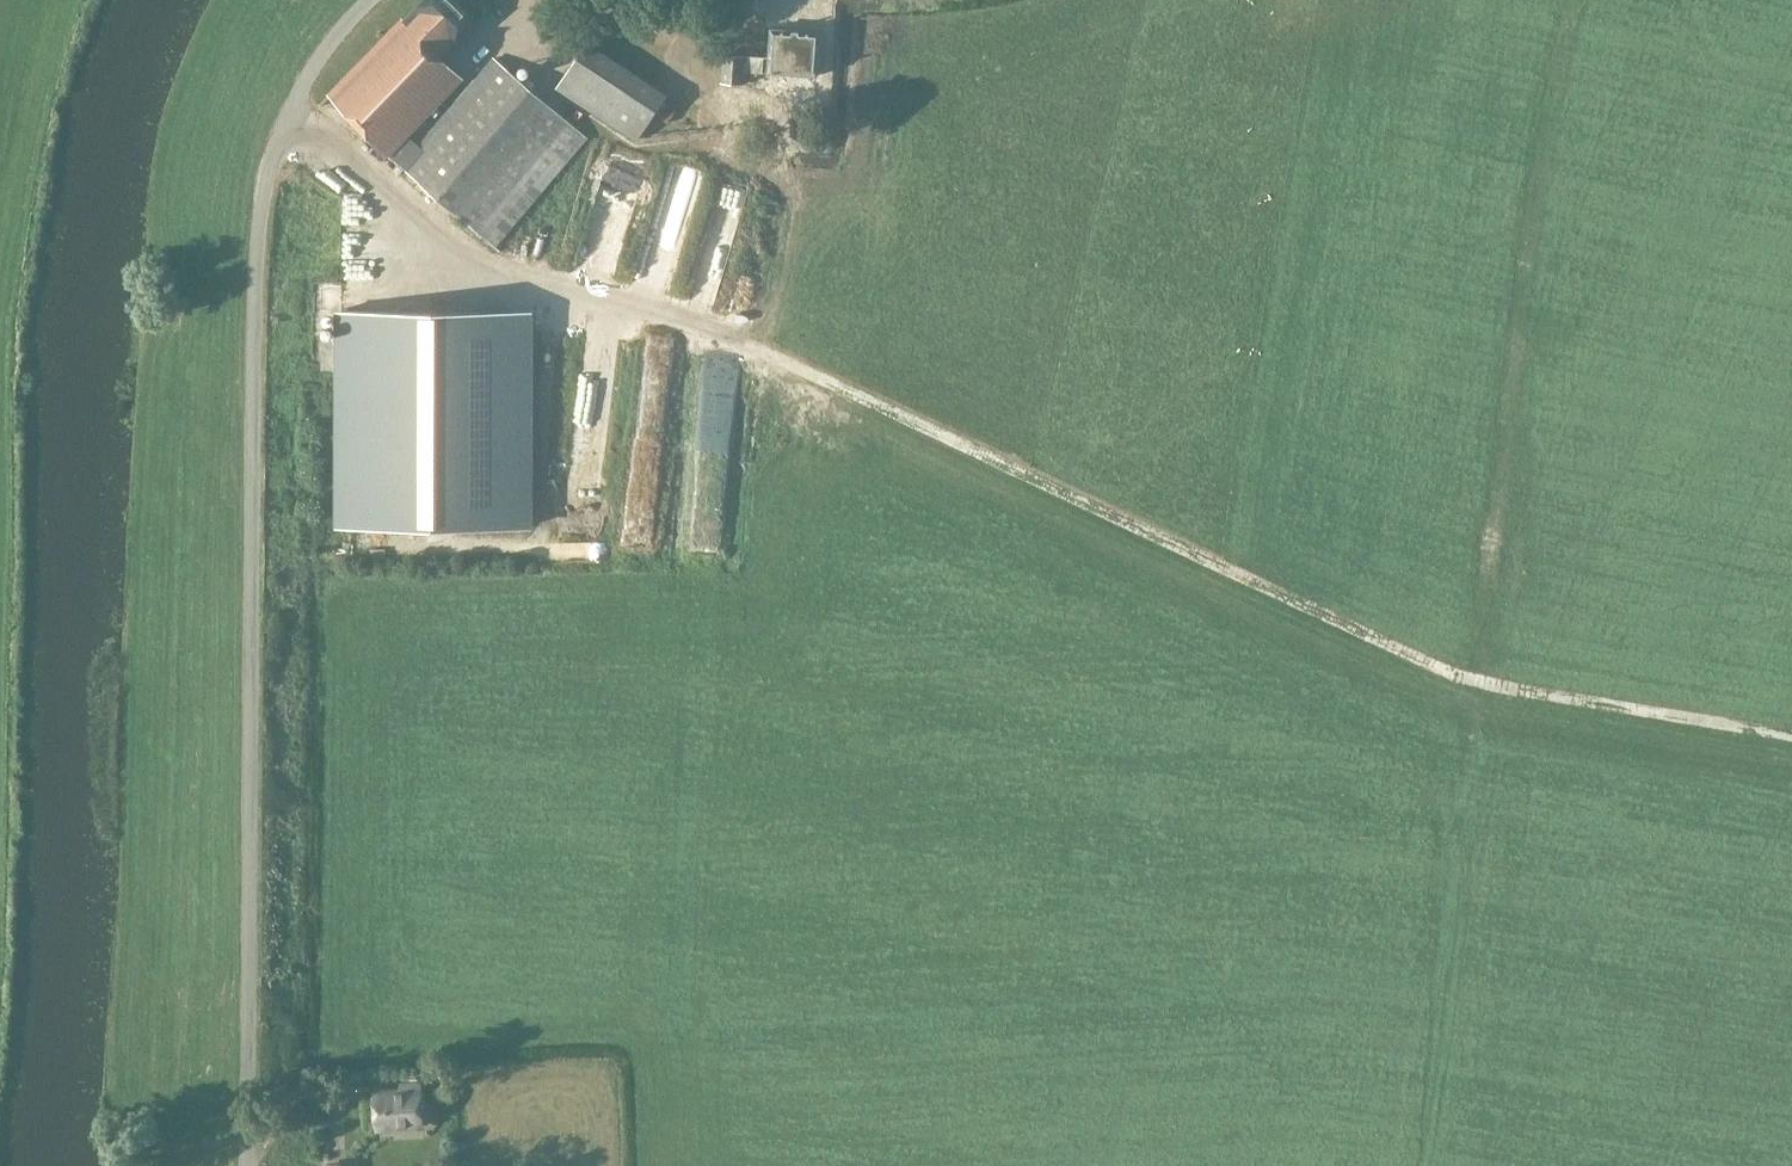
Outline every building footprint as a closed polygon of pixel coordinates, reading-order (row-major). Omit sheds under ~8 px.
[(400,131),(457,72),(443,57),(452,49),(450,47),(475,21),(454,0),(422,0),(328,96),(382,149),(493,247),(587,138),(494,58),(418,146),(400,131)] [(770,30),(767,73),(815,76),(818,33),(770,30)] [(638,138),(652,116),(668,125),(679,110),(663,100),(665,97),(585,44),(558,85),(638,138)] [(723,53),(720,83),(742,85),(745,55),(723,53)] [(341,312),(340,527),(526,527),(526,312),(341,312)] [(374,1094),(377,1129),(421,1126),(419,1086),(408,1087),(408,1092),(374,1094)]
